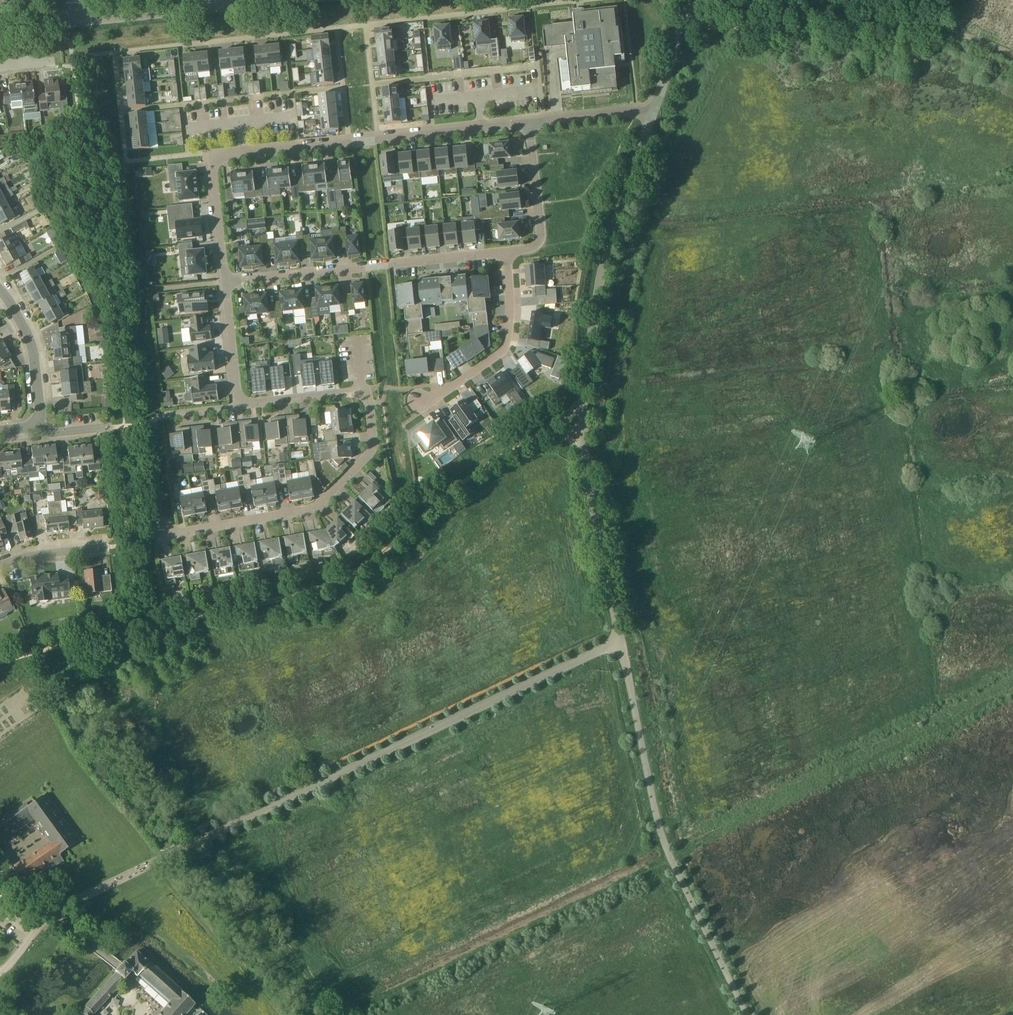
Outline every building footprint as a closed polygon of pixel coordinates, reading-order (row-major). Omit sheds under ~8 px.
[(577,46),(578,58),(557,61),(561,94),(572,93),(572,95),(583,94),(583,95),(618,91),(615,64),(626,62),(621,19),(619,19),(617,8),(584,12),(585,15),(574,16),(575,23),(543,27),(545,50),(577,46)] [(510,29),(508,29),(509,37),(511,37),(511,43),(526,41),(523,18),(518,19),(518,17),(510,18),(511,20),(509,20),(510,29)] [(475,33),(473,33),(474,41),(476,41),(477,47),(490,45),(491,53),(492,59),(500,58),(498,39),(490,40),(488,22),(484,23),(483,21),(475,22),(476,23),(474,24),(475,33)] [(435,28),(437,51),(452,49),(449,26),(444,27),(444,25),(436,26),(436,28),(435,28)] [(392,28),(375,30),(376,42),(393,41),(392,28)] [(314,49),(331,47),(329,35),(312,37),(314,49)] [(376,42),(378,54),(395,53),(393,41),(376,42)] [(282,60),(280,45),(268,47),(270,66),(270,69),(283,67),(282,66),(282,60)] [(270,66),(268,47),(256,48),(258,67),(270,66)] [(315,61),(332,60),(331,47),(314,49),(315,61)] [(244,49),(232,51),(234,70),(246,68),(244,49)] [(534,49),(527,50),(529,63),(536,62),(534,49)] [(234,70),(232,51),(220,52),(222,71),(234,70)] [(209,53),(196,55),(198,74),(211,72),(209,53)] [(395,53),(378,54),(379,66),(396,65),(395,53)] [(196,55),(184,56),(186,75),(198,74),(196,55)] [(143,70),(141,58),(124,60),(126,72),(143,70)] [(332,60),(315,61),(316,73),(333,72),(332,60)] [(396,65),(379,66),(380,79),(397,77),(396,65)] [(143,71),(143,70),(126,72),(126,73),(127,84),(144,82),(142,71),(143,71)] [(316,73),(318,86),(334,84),(333,72),(316,73)] [(57,79),(44,80),(46,94),(38,95),(40,111),(47,110),(47,104),(60,103),(57,79)] [(22,101),(23,107),(23,114),(35,113),(38,110),(37,104),(35,105),(32,81),(25,82),(26,83),(20,84),(22,101)] [(145,95),(144,82),(127,84),(129,96),(145,95)] [(288,82),(280,83),(281,90),(289,89),(288,82)] [(20,84),(9,85),(10,91),(3,92),(5,105),(11,104),(11,108),(23,107),(22,101),(20,84)] [(398,87),(382,88),(383,100),(399,99),(398,87)] [(320,107),(337,106),(335,94),(319,95),(320,107)] [(146,107),(145,95),(129,96),(130,108),(146,107)] [(399,99),(383,100),(384,113),(401,111),(399,99)] [(322,120),(338,118),(337,106),(320,107),(322,120)] [(401,111),(384,113),(386,125),(402,123),(401,111)] [(148,125),(147,113),(131,114),(132,126),(148,125)] [(338,118),(322,120),(323,132),(339,130),(338,118)] [(150,137),(148,125),(132,126),(134,139),(150,137)] [(151,149),(150,137),(134,139),(135,151),(151,149)] [(491,154),(485,156),(486,167),(491,167),(499,166),(498,159),(511,158),(510,152),(512,151),(511,143),(489,145),(491,154)] [(466,148),(463,148),(462,146),(454,147),(455,162),(456,169),(457,169),(463,168),(465,174),(476,173),(474,159),(468,160),(466,148)] [(449,162),(448,150),(444,150),(444,148),(436,149),(437,164),(438,171),(439,171),(445,170),(447,176),(458,175),(457,169),(456,169),(455,162),(449,162)] [(438,171),(437,164),(431,164),(430,152),(426,152),(426,150),(417,151),(419,166),(420,173),(426,172),(429,178),(439,177),(439,171),(438,171)] [(420,173),(419,166),(413,166),(412,154),(408,154),(408,152),(399,153),(401,168),(401,175),(402,175),(408,174),(410,180),(421,179),(420,173)] [(401,175),(401,168),(395,168),(393,156),(390,156),(389,154),(381,155),(383,177),(390,176),(392,182),(403,181),(402,175),(401,175)] [(333,175),(335,190),(335,192),(353,189),(350,160),(338,162),(340,173),(338,174),(333,175)] [(314,164),(316,185),(327,184),(328,190),(335,190),(333,175),(328,175),(327,174),(325,163),(314,164)] [(196,172),(185,173),(184,173),(183,167),(183,164),(169,166),(169,168),(171,181),(177,181),(179,192),(180,201),(199,199),(196,172)] [(299,194),(317,192),(316,185),(314,164),(303,166),(304,177),(302,178),(297,179),(299,194)] [(504,165),(499,166),(491,167),(492,178),(498,179),(499,188),(521,186),(520,177),(518,177),(517,171),(505,172),(504,165)] [(278,168),(280,189),(292,188),(293,200),(300,200),(299,194),(297,179),(292,179),(291,178),(289,167),(278,168)] [(262,183),(263,198),(270,197),(269,190),(280,189),(278,168),(267,170),(268,181),(267,182),(262,183)] [(153,176),(152,169),(142,169),(142,170),(142,175),(142,177),(153,176)] [(262,183),(257,183),(255,182),(254,171),(242,172),(245,193),(245,200),(263,198),(262,183)] [(242,172),(231,174),(232,185),(231,187),(226,187),(227,202),(234,201),(234,194),(245,193),(242,172)] [(10,189),(1,194),(0,193),(0,199),(12,193),(10,189)] [(336,204),(335,192),(335,190),(328,190),(330,204),(336,204)] [(8,208),(4,201),(14,196),(12,193),(0,199),(0,212),(8,208)] [(510,218),(509,210),(521,209),(521,203),(523,202),(522,194),(500,196),(501,205),(480,214),(481,216),(481,220),(492,219),(505,218),(510,218)] [(26,210),(19,214),(17,211),(12,215),(8,208),(0,212),(0,224),(1,225),(13,218),(14,220),(20,217),(27,213),(26,210)] [(481,216),(480,214),(480,209),(472,209),(473,217),(481,216)] [(482,230),(481,220),(481,216),(473,217),(470,218),(469,224),(463,224),(462,224),(463,232),(465,246),(473,245),(473,243),(477,243),(475,230),(482,230)] [(463,232),(462,224),(463,224),(462,218),(452,220),(451,226),(445,226),(444,226),(445,234),(446,248),(455,247),(455,245),(459,245),(457,232),(463,232)] [(519,229),(518,223),(506,225),(505,218),(492,219),(493,230),(499,231),(500,240),(522,238),(521,229),(519,229)] [(179,222),(176,222),(177,228),(177,230),(178,239),(203,237),(201,219),(195,220),(194,220),(180,222),(179,222)] [(265,219),(249,221),(250,230),(266,228),(265,219)] [(445,234),(444,226),(445,226),(444,220),(433,222),(433,228),(427,228),(426,229),(427,236),(428,250),(437,249),(437,247),(440,247),(439,234),(445,234)] [(28,225),(26,221),(10,229),(13,233),(28,225)] [(427,236),(426,229),(427,228),(426,222),(415,224),(414,230),(408,230),(407,231),(408,238),(410,252),(419,251),(418,249),(422,249),(421,236),(427,236)] [(408,238),(407,231),(408,230),(408,225),(397,226),(396,232),(389,233),(392,254),(400,253),(400,252),(404,251),(402,238),(408,238)] [(321,230),(322,235),(322,241),(325,262),(325,261),(332,260),(332,258),(336,258),(335,249),(341,249),(339,232),(340,232),(339,228),(321,230)] [(14,248),(8,237),(12,235),(9,230),(0,235),(0,238),(1,241),(0,241),(0,255),(14,248)] [(359,237),(347,238),(346,231),(340,232),(339,232),(341,249),(348,248),(349,256),(352,256),(353,258),(360,257),(360,255),(361,255),(359,237)] [(305,253),(304,236),(303,232),(297,233),(298,244),(287,245),(289,266),(289,265),(296,264),(296,262),(300,262),(299,253),(305,253)] [(311,235),(304,236),(305,253),(312,252),(313,260),(317,260),(317,261),(324,261),(324,262),(325,262),(322,241),(322,235),(311,236),(311,235)] [(268,240),(268,236),(261,237),(262,247),(251,249),(253,270),(254,270),(253,269),(260,268),(260,266),(264,266),(263,257),(270,256),(268,240)] [(270,256),(276,256),(277,264),(281,264),(281,265),(288,265),(289,266),(287,245),(275,246),(275,239),(268,240),(270,256)] [(251,249),(240,250),(239,243),(232,244),(234,258),(239,258),(240,259),(241,268),(245,268),(246,269),(253,269),(253,270),(251,249)] [(30,253),(27,255),(22,244),(14,248),(0,255),(6,266),(13,263),(16,268),(33,259),(30,253)] [(193,244),(179,245),(179,246),(180,259),(186,259),(186,266),(189,266),(190,276),(207,274),(206,265),(208,265),(208,259),(205,259),(205,250),(193,252),(192,244),(193,244)] [(25,285),(38,278),(35,271),(40,268),(38,263),(31,266),(32,268),(20,275),(25,285)] [(524,266),(526,288),(534,287),(535,297),(545,296),(544,286),(545,286),(543,264),(524,266)] [(421,320),(423,319),(421,306),(442,304),(442,303),(453,301),(453,302),(467,301),(468,314),(472,314),(473,327),(476,327),(489,325),(486,300),(491,299),(488,277),(472,279),(467,280),(466,276),(451,278),(451,279),(440,280),(440,279),(419,281),(419,284),(414,285),(397,286),(400,309),(405,308),(407,335),(409,335),(423,333),(421,320)] [(42,285),(38,278),(25,285),(31,295),(53,283),(52,280),(42,285)] [(39,304),(52,297),(49,297),(46,291),(55,286),(53,283),(31,295),(36,305),(39,304)] [(348,311),(355,310),(354,304),(366,303),(364,284),(363,284),(363,283),(355,283),(355,285),(352,285),(353,294),(346,295),(348,311)] [(327,285),(327,286),(320,288),(320,289),(316,289),(317,298),(311,299),(313,319),(320,318),(319,314),(319,308),(330,307),(327,285)] [(346,295),(340,295),(339,287),(335,287),(335,286),(328,286),(328,285),(327,285),(330,307),(341,305),(342,316),(349,315),(348,311),(346,295)] [(277,319),(283,318),(283,312),(294,311),(292,289),(291,289),(291,290),(284,292),(284,293),(280,293),(281,302),(275,303),(277,319)] [(311,299),(304,299),(303,291),(299,291),(299,290),(292,290),(292,289),(294,311),(295,318),(306,317),(306,320),(313,319),(311,299)] [(63,290),(58,293),(57,294),(60,299),(66,295),(63,290)] [(205,293),(178,296),(179,304),(180,314),(185,313),(189,313),(209,313),(209,303),(206,303),(205,293)] [(239,308),(241,327),(248,326),(247,316),(258,315),(256,293),(255,293),(255,294),(248,296),(249,297),(245,297),(246,307),(244,308),(239,308)] [(256,293),(258,315),(269,313),(270,320),(277,319),(275,303),(268,303),(267,295),(263,295),(263,294),(256,294),(256,293)] [(52,297),(39,304),(44,314),(57,307),(52,297)] [(466,304),(456,305),(457,315),(467,314),(466,304)] [(436,318),(435,306),(424,307),(425,318),(436,318)] [(66,311),(61,314),(57,307),(44,314),(50,324),(62,317),(63,319),(69,316),(66,311)] [(545,313),(533,312),(527,344),(540,349),(541,340),(543,327),(553,328),(554,317),(544,315),(545,313)] [(211,326),(205,327),(204,317),(191,319),(192,329),(190,329),(191,342),(212,340),(211,326)] [(556,319),(552,339),(558,340),(558,344),(570,346),(575,322),(556,319)] [(435,325),(435,332),(440,331),(446,331),(452,330),(460,329),(459,322),(443,324),(435,325)] [(76,326),(71,327),(59,328),(60,335),(52,336),(53,348),(78,346),(76,326)] [(478,340),(460,351),(468,362),(491,346),(489,326),(476,328),(478,340)] [(423,333),(409,335),(410,339),(406,340),(407,349),(409,349),(410,362),(410,363),(407,363),(408,366),(407,366),(408,375),(421,374),(428,373),(426,361),(424,361),(423,353),(422,348),(429,347),(430,347),(429,343),(441,341),(440,331),(435,332),(423,333)] [(159,337),(160,345),(169,344),(169,336),(159,337)] [(78,346),(53,348),(55,361),(62,360),(63,366),(81,364),(80,357),(79,357),(78,346)] [(216,370),(214,353),(208,354),(207,346),(190,348),(191,356),(188,356),(190,373),(216,370)] [(14,364),(11,366),(12,368),(4,369),(1,364),(11,358),(6,349),(0,352),(0,370),(1,370),(16,368),(14,364)] [(511,372),(523,389),(533,382),(527,374),(540,365),(551,369),(555,359),(538,353),(534,356),(532,353),(518,362),(521,365),(511,372)] [(455,369),(461,365),(460,364),(454,355),(448,359),(455,369)] [(445,371),(443,359),(433,360),(435,373),(445,371)] [(334,372),(332,362),(320,364),(320,361),(312,361),(313,364),(314,375),(315,375),(322,374),(323,387),(328,386),(335,386),(334,372)] [(314,375),(313,364),(301,366),(301,363),(294,364),(295,377),(303,376),(304,390),(305,390),(305,389),(316,387),(315,375),(314,375)] [(81,364),(63,366),(64,372),(60,372),(61,384),(83,382),(81,364)] [(283,368),(271,369),(272,380),(273,392),(284,391),(284,392),(285,392),(283,378),(291,377),(290,364),(282,365),(283,368)] [(169,366),(161,371),(167,380),(175,374),(169,366)] [(264,370),(252,371),(253,381),(252,381),(254,395),(261,394),(261,393),(266,393),(265,380),(272,380),(271,369),(271,366),(263,367),(264,370)] [(107,367),(99,368),(101,379),(108,378),(107,367)] [(501,375),(486,385),(492,393),(486,397),(494,409),(500,404),(498,402),(505,397),(516,414),(524,408),(501,375)] [(192,388),(192,393),(187,394),(185,396),(185,400),(188,402),(193,402),(193,403),(219,400),(218,385),(207,387),(206,377),(193,378),(194,388),(192,388)] [(83,382),(61,384),(63,397),(70,396),(71,402),(83,400),(82,394),(85,394),(83,382)] [(0,384),(0,412),(10,411),(9,400),(15,399),(14,385),(3,386),(0,384)] [(481,417),(467,398),(452,408),(458,417),(453,420),(466,438),(476,431),(472,424),(481,417)] [(164,400),(165,407),(174,406),(173,399),(164,400)] [(333,424),(352,422),(351,410),(331,412),(333,424)] [(306,420),(299,421),(298,416),(296,417),(296,416),(286,417),(289,444),(288,444),(289,450),(291,449),(291,444),(302,443),(301,438),(308,437),(306,420)] [(289,444),(286,417),(275,418),(275,419),(273,419),(273,424),(266,425),(268,441),(275,441),(275,446),(288,444),(289,444)] [(433,420),(416,431),(421,438),(415,442),(422,451),(444,437),(447,442),(455,437),(443,418),(436,423),(433,420)] [(258,425),(251,426),(251,421),(248,422),(248,421),(238,422),(241,450),(254,448),(253,443),(260,442),(258,425)] [(241,450),(238,422),(227,424),(228,424),(225,424),(226,429),(218,430),(220,447),(227,446),(228,451),(241,450)] [(352,422),(333,424),(333,430),(324,431),(325,443),(338,441),(337,435),(354,434),(352,422)] [(211,430),(203,431),(203,427),(201,427),(201,426),(190,428),(193,455),(206,454),(206,448),(212,448),(211,430)] [(193,455),(190,428),(180,429),(177,429),(178,434),(171,435),(173,452),(180,451),(180,456),(193,455)] [(325,443),(313,444),(315,462),(320,462),(322,459),(322,455),(331,454),(331,460),(334,460),(339,466),(338,466),(339,467),(345,461),(344,460),(344,459),(352,458),(351,446),(338,447),(338,441),(325,443)] [(454,447),(457,452),(459,454),(459,455),(466,450),(466,449),(464,447),(461,442),(454,447)] [(63,458),(62,455),(56,455),(55,445),(43,447),(46,466),(45,466),(46,472),(64,470),(63,458)] [(80,447),(83,473),(82,466),(88,465),(89,471),(100,470),(99,455),(93,455),(92,446),(80,447)] [(27,461),(28,474),(40,472),(44,476),(46,476),(46,472),(45,466),(46,466),(43,447),(32,448),(33,458),(27,458),(27,461)] [(63,458),(64,470),(65,474),(76,472),(76,473),(83,473),(80,447),(68,448),(69,458),(63,458)] [(9,453),(12,480),(14,479),(17,477),(29,476),(28,474),(27,461),(21,462),(20,449),(13,450),(14,453),(9,453)] [(289,461),(288,452),(279,453),(280,462),(289,461)] [(0,454),(0,480),(2,480),(2,479),(6,479),(7,482),(12,481),(12,480),(9,453),(0,454)] [(243,467),(253,466),(252,458),(242,459),(243,467)] [(233,468),(242,467),(241,459),(232,460),(233,468)] [(314,460),(307,461),(309,472),(310,478),(300,480),(299,480),(303,499),(305,499),(306,501),(307,502),(309,502),(311,501),(312,500),(312,498),(315,497),(312,481),(318,480),(314,463),(314,460)] [(350,465),(347,462),(341,469),(344,472),(350,465)] [(196,472),(205,471),(204,463),(195,464),(196,472)] [(185,473),(194,472),(194,464),(184,465),(185,473)] [(264,485),(267,505),(269,504),(270,506),(272,507),(274,507),(275,506),(277,505),(277,503),(279,502),(276,486),(282,485),(279,471),(278,464),(271,465),(273,472),(275,483),(264,485)] [(286,472),(286,470),(279,471),(282,485),(288,484),(291,502),(303,499),(299,480),(293,481),(292,475),(287,476),(286,472)] [(368,475),(374,482),(377,479),(371,472),(368,475)] [(244,476),(246,490),(252,489),(255,507),(267,505),(264,485),(257,486),(256,480),(251,481),(250,475),(244,476)] [(246,490),(244,476),(243,476),(239,477),(237,477),(238,482),(239,488),(234,489),(228,490),(231,510),(234,509),(234,511),(236,512),(238,512),(240,512),(241,510),(241,508),(243,508),(240,491),(246,490)] [(91,478),(83,479),(84,487),(92,486),(91,478)] [(208,481),(211,495),(216,494),(220,512),(231,510),(228,490),(222,491),(220,485),(216,486),(214,480),(208,481)] [(192,495),(196,515),(198,515),(199,516),(200,517),(202,518),(204,517),(205,515),(205,513),(208,513),(205,496),(211,495),(208,481),(201,482),(203,493),(192,495)] [(392,501),(380,489),(375,494),(369,487),(359,497),(364,502),(373,511),(380,504),(385,508),(392,501)] [(94,496),(100,500),(104,495),(99,490),(94,496)] [(60,491),(53,492),(54,496),(55,502),(61,501),(60,491)] [(192,495),(181,497),(180,492),(175,493),(174,493),(175,500),(181,499),(184,517),(196,515),(192,495)] [(33,494),(33,500),(34,501),(40,500),(42,500),(43,500),(42,493),(33,494)] [(362,504),(364,502),(359,497),(357,499),(356,500),(361,505),(362,504)] [(66,501),(61,501),(55,502),(58,532),(69,531),(69,526),(77,526),(76,511),(67,512),(66,501)] [(55,502),(48,503),(48,508),(42,509),(42,515),(36,516),(37,530),(46,529),(46,533),(58,532),(55,502)] [(351,505),(341,514),(356,529),(363,521),(367,526),(374,518),(363,507),(358,512),(351,505)] [(100,511),(83,513),(82,509),(76,510),(78,526),(84,525),(84,529),(103,527),(103,526),(101,526),(100,511)] [(32,538),(26,513),(7,517),(11,534),(18,532),(20,542),(32,538)] [(333,522),(326,530),(336,549),(345,539),(349,543),(356,536),(345,525),(341,529),(333,522)] [(311,543),(314,559),(323,557),(322,551),(336,549),(326,530),(315,532),(317,542),(311,543)] [(286,547),(289,563),(299,561),(298,555),(308,554),(304,534),(291,536),(292,546),(286,547)] [(262,552),(265,568),(275,566),(273,560),(283,558),(280,538),(266,541),(268,551),(262,552)] [(255,543),(242,545),(244,555),(237,556),(240,572),(260,568),(255,543)] [(236,573),(235,567),(231,547),(217,550),(219,560),(213,561),(216,577),(226,575),(236,573)] [(195,564),(188,565),(188,566),(191,579),(191,581),(201,579),(200,573),(210,572),(206,552),(193,554),(195,564)] [(182,556),(168,559),(170,568),(164,569),(167,586),(177,584),(176,578),(186,576),(184,567),(182,556)] [(100,576),(100,570),(85,571),(87,594),(112,591),(110,575),(110,578),(101,579),(100,576)] [(39,577),(30,578),(33,595),(37,595),(38,602),(50,600),(49,593),(69,591),(68,578),(58,579),(57,574),(46,576),(45,574),(38,575),(39,577)] [(0,592),(0,609),(2,608),(4,612),(13,607),(4,590),(0,592)] [(0,827),(0,841),(33,817),(50,842),(13,868),(22,881),(40,869),(44,875),(64,860),(60,854),(76,843),(73,838),(42,796),(0,827)] [(145,960),(136,952),(125,964),(123,963),(122,964),(119,967),(116,970),(115,971),(117,973),(102,988),(87,1005),(78,1014),(94,1014),(129,976),(132,972),(168,1004),(158,1014),(185,1014),(195,1004),(145,960)]
